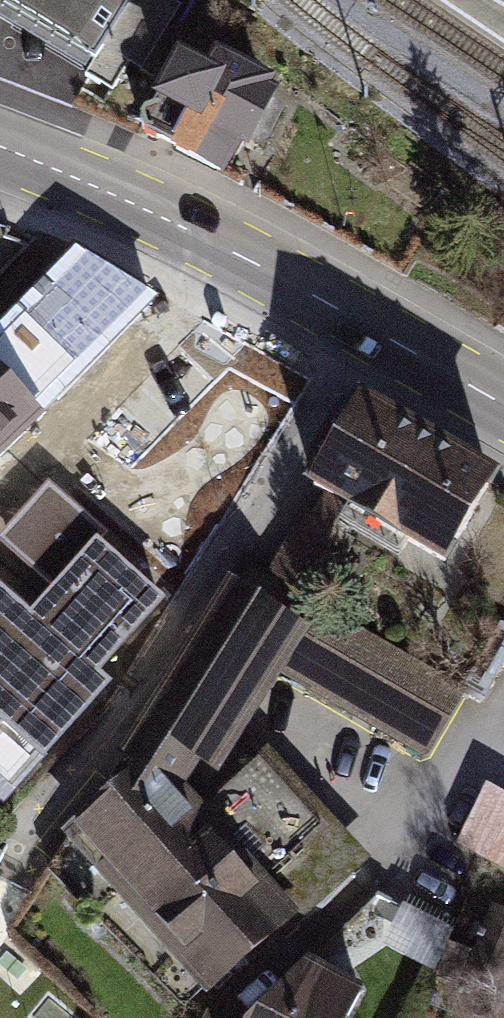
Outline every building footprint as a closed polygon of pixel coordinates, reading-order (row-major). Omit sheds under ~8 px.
[(84,56),(116,0),(0,0),(0,7),(84,56)] [(171,51),(145,100),(152,106),(136,111),(133,122),(138,132),(145,139),(160,145),(159,150),(220,180),(281,82),(211,41),(198,65),(171,51)] [(70,250),(0,314),(0,454),(166,297),(70,250)] [(473,465),(355,393),(309,466),(428,539),(473,465)] [(0,585),(0,791),(160,603),(100,553),(111,541),(40,478),(0,520),(0,531),(59,575),(27,607),(0,585)] [(464,697),(248,570),(52,850),(194,999),(366,857),(248,734),(286,674),(426,753),(446,723),(464,697)] [(488,783),(459,845),(503,870),(503,792),(488,783)] [(490,905),(468,965),(503,981),(503,911),(490,905)] [(314,962),(260,1017),(359,1017),(370,992),(314,962)] [(207,1017),(235,1017),(212,1007),(207,1017)]
